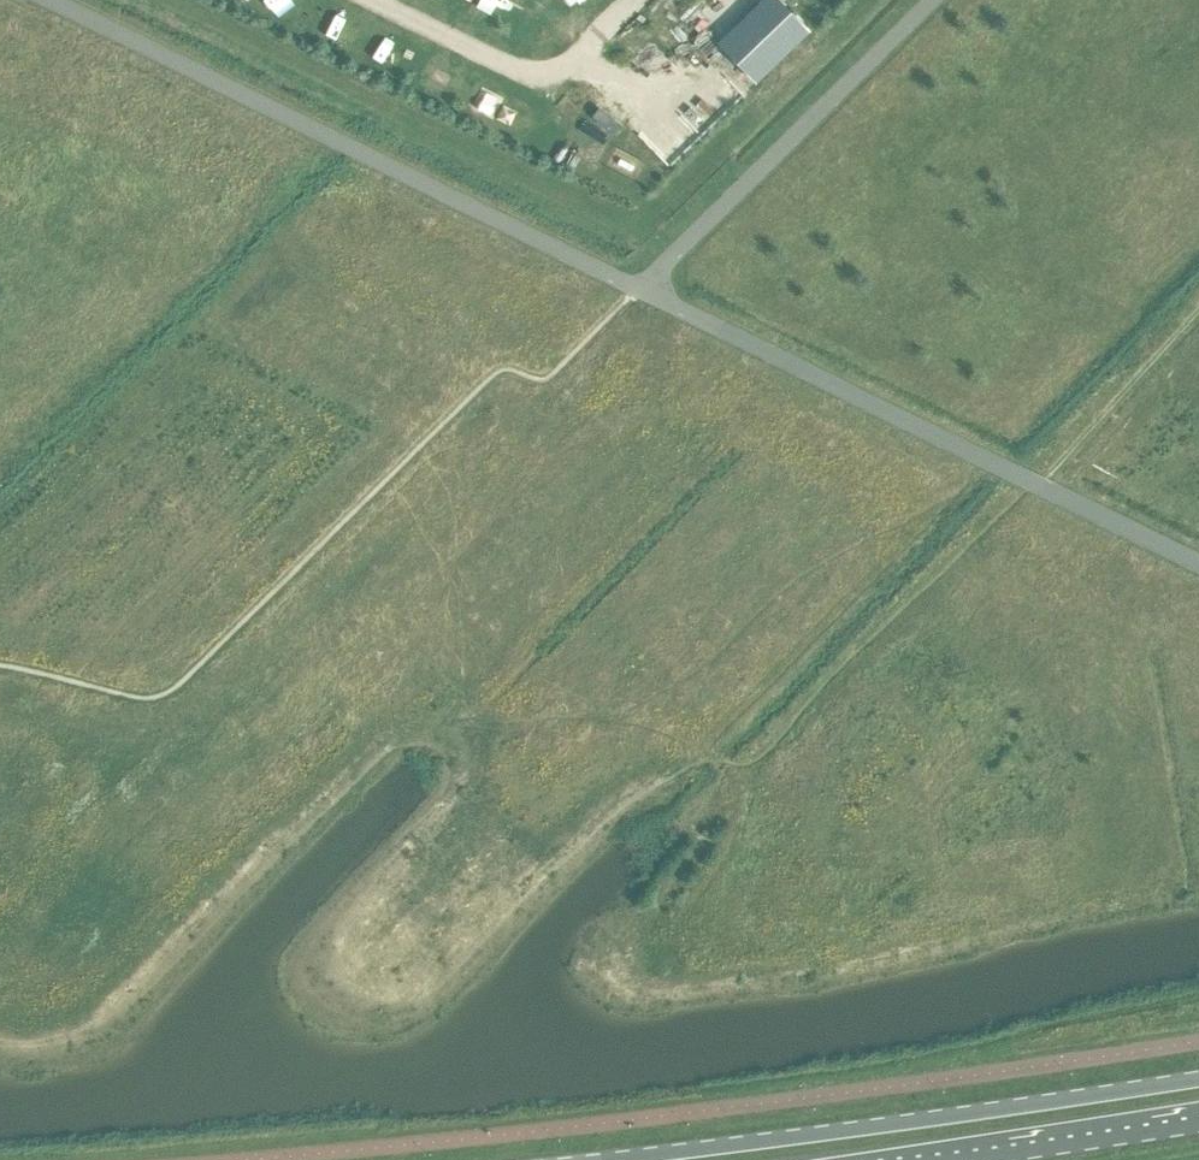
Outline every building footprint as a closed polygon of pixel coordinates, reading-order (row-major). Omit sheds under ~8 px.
[(723,46),(756,81),(808,31),(778,0),(771,0),(723,46)]
